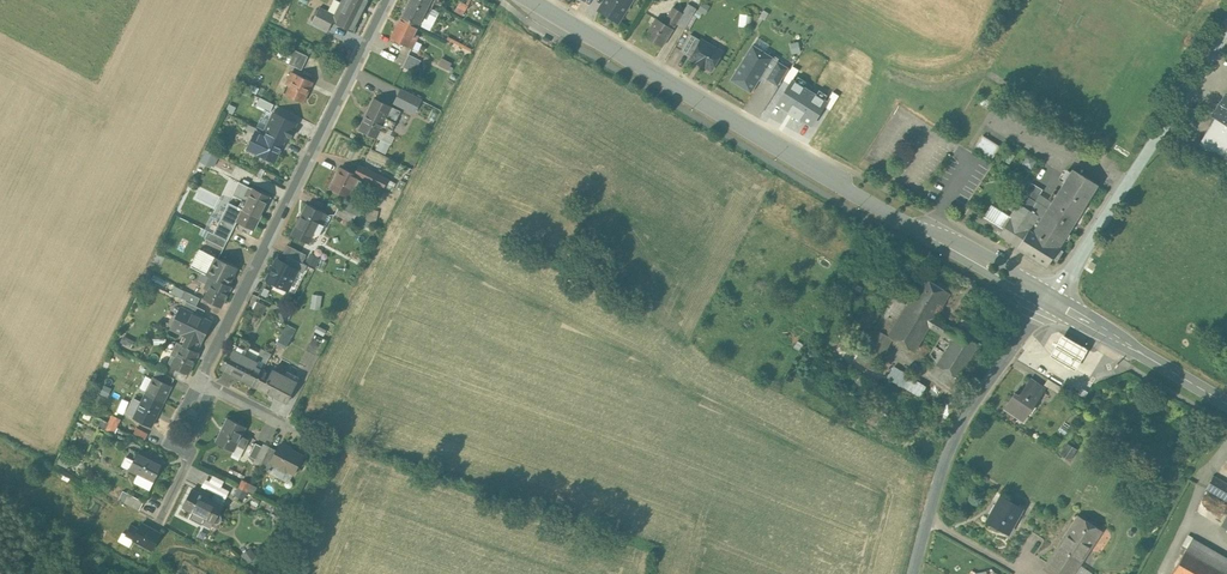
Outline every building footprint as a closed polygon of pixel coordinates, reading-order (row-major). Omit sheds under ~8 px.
[(335,16),(332,21),(352,32),(368,0),(347,0),(345,4),(336,0),(334,0),(328,12),(335,15),(335,16)] [(422,0),(410,0),(402,17),(419,25),(426,12),(429,14),(433,5),(422,0)] [(620,17),(631,0),(630,0),(605,0),(599,10),(618,21),(620,17)] [(696,9),(693,6),(692,6),(688,4),(683,12),(683,13),(677,21),(686,26),(696,9)] [(335,15),(323,9),(319,7),(319,8),(312,22),(328,30),(332,22),(332,21),(335,15)] [(673,29),(676,23),(683,13),(673,7),(663,23),(656,18),(645,36),(662,46),(673,29)] [(391,38),(406,45),(412,48),(416,40),(414,39),(416,35),(414,34),(419,25),(402,17),(391,38)] [(722,52),(701,40),(691,57),(691,58),(698,62),(697,63),(704,67),(705,66),(712,70),(722,52)] [(772,58),(753,45),(731,80),(751,92),(762,75),(778,85),(788,69),(772,59),(772,58)] [(287,64),(300,70),(301,70),(308,55),(290,47),(287,54),(290,56),(287,64)] [(414,72),(418,64),(419,64),(421,60),(409,54),(403,66),(414,72)] [(438,65),(448,68),(451,61),(441,57),(438,65)] [(286,95),(302,102),(312,81),(291,72),(288,80),(292,82),(286,95)] [(829,101),(793,80),(780,102),(815,124),(829,101)] [(1226,91),(1211,115),(1215,118),(1226,125),(1226,92),(1226,91)] [(271,109),(273,101),(258,97),(255,105),(271,109)] [(401,111),(385,103),(374,98),(358,129),(376,138),(380,130),(385,132),(388,128),(392,130),(401,111)] [(396,122),(397,123),(409,129),(416,113),(401,106),(400,110),(401,111),(396,122)] [(264,131),(285,140),(294,122),(273,112),(264,131)] [(258,129),(261,123),(262,121),(249,114),(245,123),(258,129)] [(1215,118),(1200,143),(1220,156),(1226,145),(1226,125),(1215,118)] [(248,149),(258,153),(258,154),(275,162),(285,140),(264,131),(262,134),(256,132),(248,149)] [(994,157),(995,157),(995,156),(1001,145),(984,135),(977,147),(994,157)] [(218,156),(217,156),(206,150),(201,161),(213,167),(218,156)] [(388,179),(378,174),(359,165),(355,174),(362,177),(362,178),(370,182),(371,180),(384,187),(388,179)] [(1075,165),(1054,199),(1082,215),(1102,181),(1075,165)] [(355,191),(358,185),(362,177),(341,167),(330,189),(347,197),(351,189),(352,189),(355,191)] [(252,181),(257,183),(258,184),(264,187),(267,181),(255,175),(252,181)] [(269,197),(268,197),(268,196),(249,187),(245,195),(248,197),(237,221),(254,229),(269,197)] [(1044,193),(1036,207),(1073,229),(1082,215),(1054,199),(1044,193)] [(1053,264),(1073,229),(1036,207),(1024,200),(1021,203),(1011,197),(1005,207),(996,202),(989,215),(974,206),(969,214),(1053,264)] [(347,199),(346,200),(346,201),(342,208),(356,215),(361,206),(347,199)] [(317,238),(322,229),(329,214),(307,204),(292,235),(309,243),(313,236),(317,238)] [(352,223),(354,219),(356,215),(339,207),(335,214),(352,223)] [(213,233),(221,237),(227,240),(234,226),(220,219),(213,233)] [(205,238),(215,244),(216,244),(224,248),(227,240),(208,231),(205,238)] [(219,257),(223,248),(215,243),(210,253),(219,257)] [(287,245),(284,251),(283,253),(302,262),(306,254),(287,245)] [(315,267),(317,264),(317,263),(319,259),(310,255),(306,263),(315,267)] [(216,258),(211,268),(208,275),(210,277),(211,276),(228,285),(236,268),(216,258)] [(298,270),(277,259),(267,279),(288,290),(298,270)] [(199,280),(210,286),(211,286),(204,299),(221,307),(231,287),(211,276),(210,277),(203,273),(199,280)] [(950,293),(945,290),(924,277),(907,305),(933,321),(950,293)] [(184,291),(182,295),(181,298),(196,305),(199,298),(184,291)] [(311,308),(321,308),(322,294),(312,293),(311,308)] [(914,352),(930,325),(932,321),(907,306),(906,305),(907,305),(894,297),(875,328),(914,352)] [(205,310),(196,306),(186,301),(182,309),(201,318),(205,310)] [(254,311),(262,315),(266,305),(258,302),(254,311)] [(172,327),(177,330),(201,342),(209,326),(200,322),(201,318),(181,308),(172,327)] [(957,331),(938,319),(935,318),(930,326),(943,335),(928,360),(935,365),(957,331)] [(286,322),(276,343),(286,348),(296,327),(286,322)] [(855,360),(862,364),(873,371),(893,339),(875,328),(855,360)] [(979,345),(976,343),(957,331),(936,365),(958,379),(979,345)] [(201,342),(193,338),(184,334),(179,343),(196,351),(201,342)] [(306,350),(315,354),(319,356),(327,340),(315,334),(314,334),(306,350)] [(1062,334),(1050,356),(1075,370),(1087,348),(1062,334)] [(238,336),(230,351),(226,358),(235,362),(246,341),(238,336)] [(188,374),(191,369),(191,368),(199,353),(178,342),(168,363),(171,365),(171,366),(188,374)] [(245,355),(239,365),(234,376),(254,386),(263,369),(264,369),(271,354),(262,349),(256,360),(263,364),(261,368),(251,363),(253,359),(245,355)] [(221,369),(225,371),(234,376),(244,355),(240,353),(235,362),(226,358),(221,369)] [(255,386),(265,391),(265,392),(286,403),(295,387),(295,386),(295,385),(298,379),(287,373),(285,376),(278,372),(276,375),(263,369),(255,386)] [(174,378),(162,372),(157,370),(153,377),(171,386),(174,378)] [(219,381),(226,384),(231,375),(224,371),(219,381)] [(164,402),(167,396),(172,386),(153,377),(145,393),(164,402)] [(920,397),(888,378),(882,389),(914,407),(920,397)] [(1030,378),(1018,396),(1013,392),(1003,407),(1023,420),(1044,388),(1030,378)] [(1062,387),(1048,378),(1044,385),(1058,393),(1062,387)] [(1081,388),(1079,393),(1085,397),(1087,392),(1081,388)] [(145,393),(145,394),(141,402),(134,398),(127,413),(134,417),(134,418),(152,426),(164,402),(146,393),(145,393)] [(109,423),(113,425),(116,426),(120,418),(113,415),(109,423)] [(233,450),(243,430),(245,427),(227,418),(216,441),(233,450)] [(105,430),(106,430),(112,434),(116,426),(109,423),(105,430)] [(148,433),(138,428),(137,428),(134,433),(146,439),(148,433)] [(241,435),(238,442),(237,444),(244,447),(248,439),(241,435)] [(256,443),(254,446),(249,456),(255,459),(262,446),(256,443)] [(1076,449),(1075,448),(1068,443),(1061,453),(1069,459),(1076,449)] [(278,466),(280,469),(286,472),(289,471),(293,474),(302,456),(280,444),(271,462),(278,466)] [(262,447),(258,454),(255,459),(261,462),(268,450),(262,447)] [(271,462),(276,451),(277,450),(269,447),(260,466),(270,471),(274,464),(271,462)] [(129,469),(142,476),(153,481),(162,464),(138,451),(129,469)] [(149,489),(152,483),(153,481),(138,474),(134,482),(149,489)] [(226,481),(215,476),(215,475),(214,475),(208,487),(220,493),(226,481)] [(1213,476),(1206,489),(1226,501),(1226,484),(1213,476)] [(250,483),(244,480),(243,479),(239,487),(246,491),(250,483)] [(239,488),(236,492),(235,495),(242,499),(246,491),(239,488)] [(211,511),(213,512),(218,514),(222,504),(216,501),(192,489),(183,507),(207,519),(211,511)] [(139,509),(144,501),(129,493),(124,501),(139,509)] [(1022,508),(1009,501),(1004,498),(995,513),(994,513),(992,512),(986,521),(1008,534),(1022,508)] [(1101,531),(1079,517),(1063,540),(1074,548),(1079,540),(1091,547),(1101,531)] [(142,523),(135,537),(134,537),(133,539),(152,550),(161,534),(161,533),(142,523)] [(139,529),(135,527),(131,525),(127,534),(134,538),(139,529)] [(1192,539),(1186,550),(1226,573),(1226,559),(1192,539)] [(1063,540),(1045,569),(1053,573),(1073,573),(1091,547),(1079,540),(1074,548),(1063,540)] [(248,549),(243,555),(250,562),(255,555),(248,549)] [(1186,550),(1172,573),(1226,573),(1186,550)]
